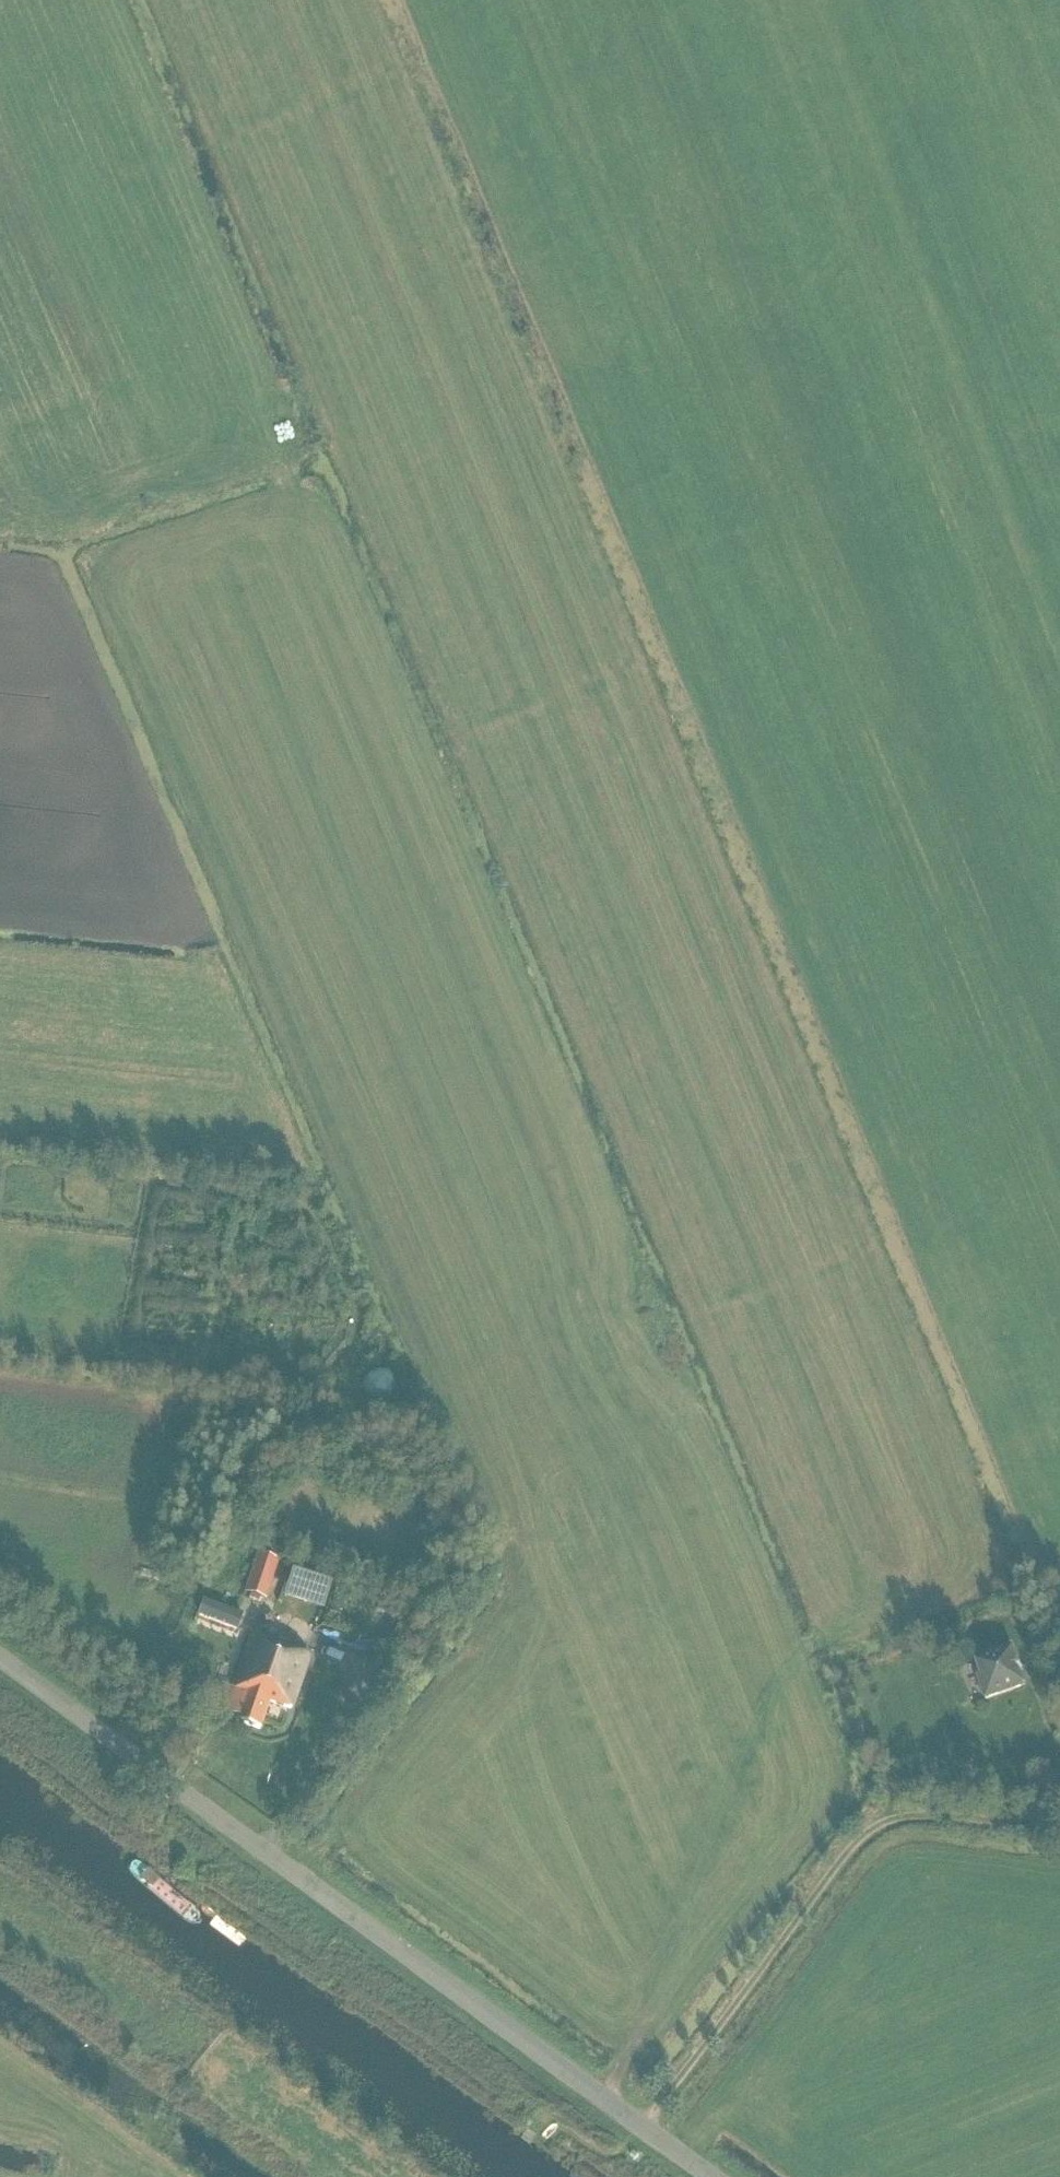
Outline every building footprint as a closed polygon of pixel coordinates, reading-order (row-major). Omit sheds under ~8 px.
[(389,1387),(385,1372),(364,1376),(368,1392),(389,1387)] [(266,1599),(279,1560),(256,1552),(244,1591),(266,1599)] [(333,1577),(293,1565),(284,1595),(323,1607),(333,1577)] [(244,1613),(204,1599),(197,1617),(237,1632),(244,1613)] [(291,1708),(309,1654),(284,1646),(285,1643),(270,1638),(269,1639),(251,1632),(233,1688),(235,1689),(227,1711),(237,1715),(235,1720),(259,1729),(269,1701),(291,1708)] [(1011,1645),(974,1657),(980,1672),(976,1674),(985,1699),(1025,1685),(1021,1672),(1016,1657),(1015,1658),(1011,1645)]
